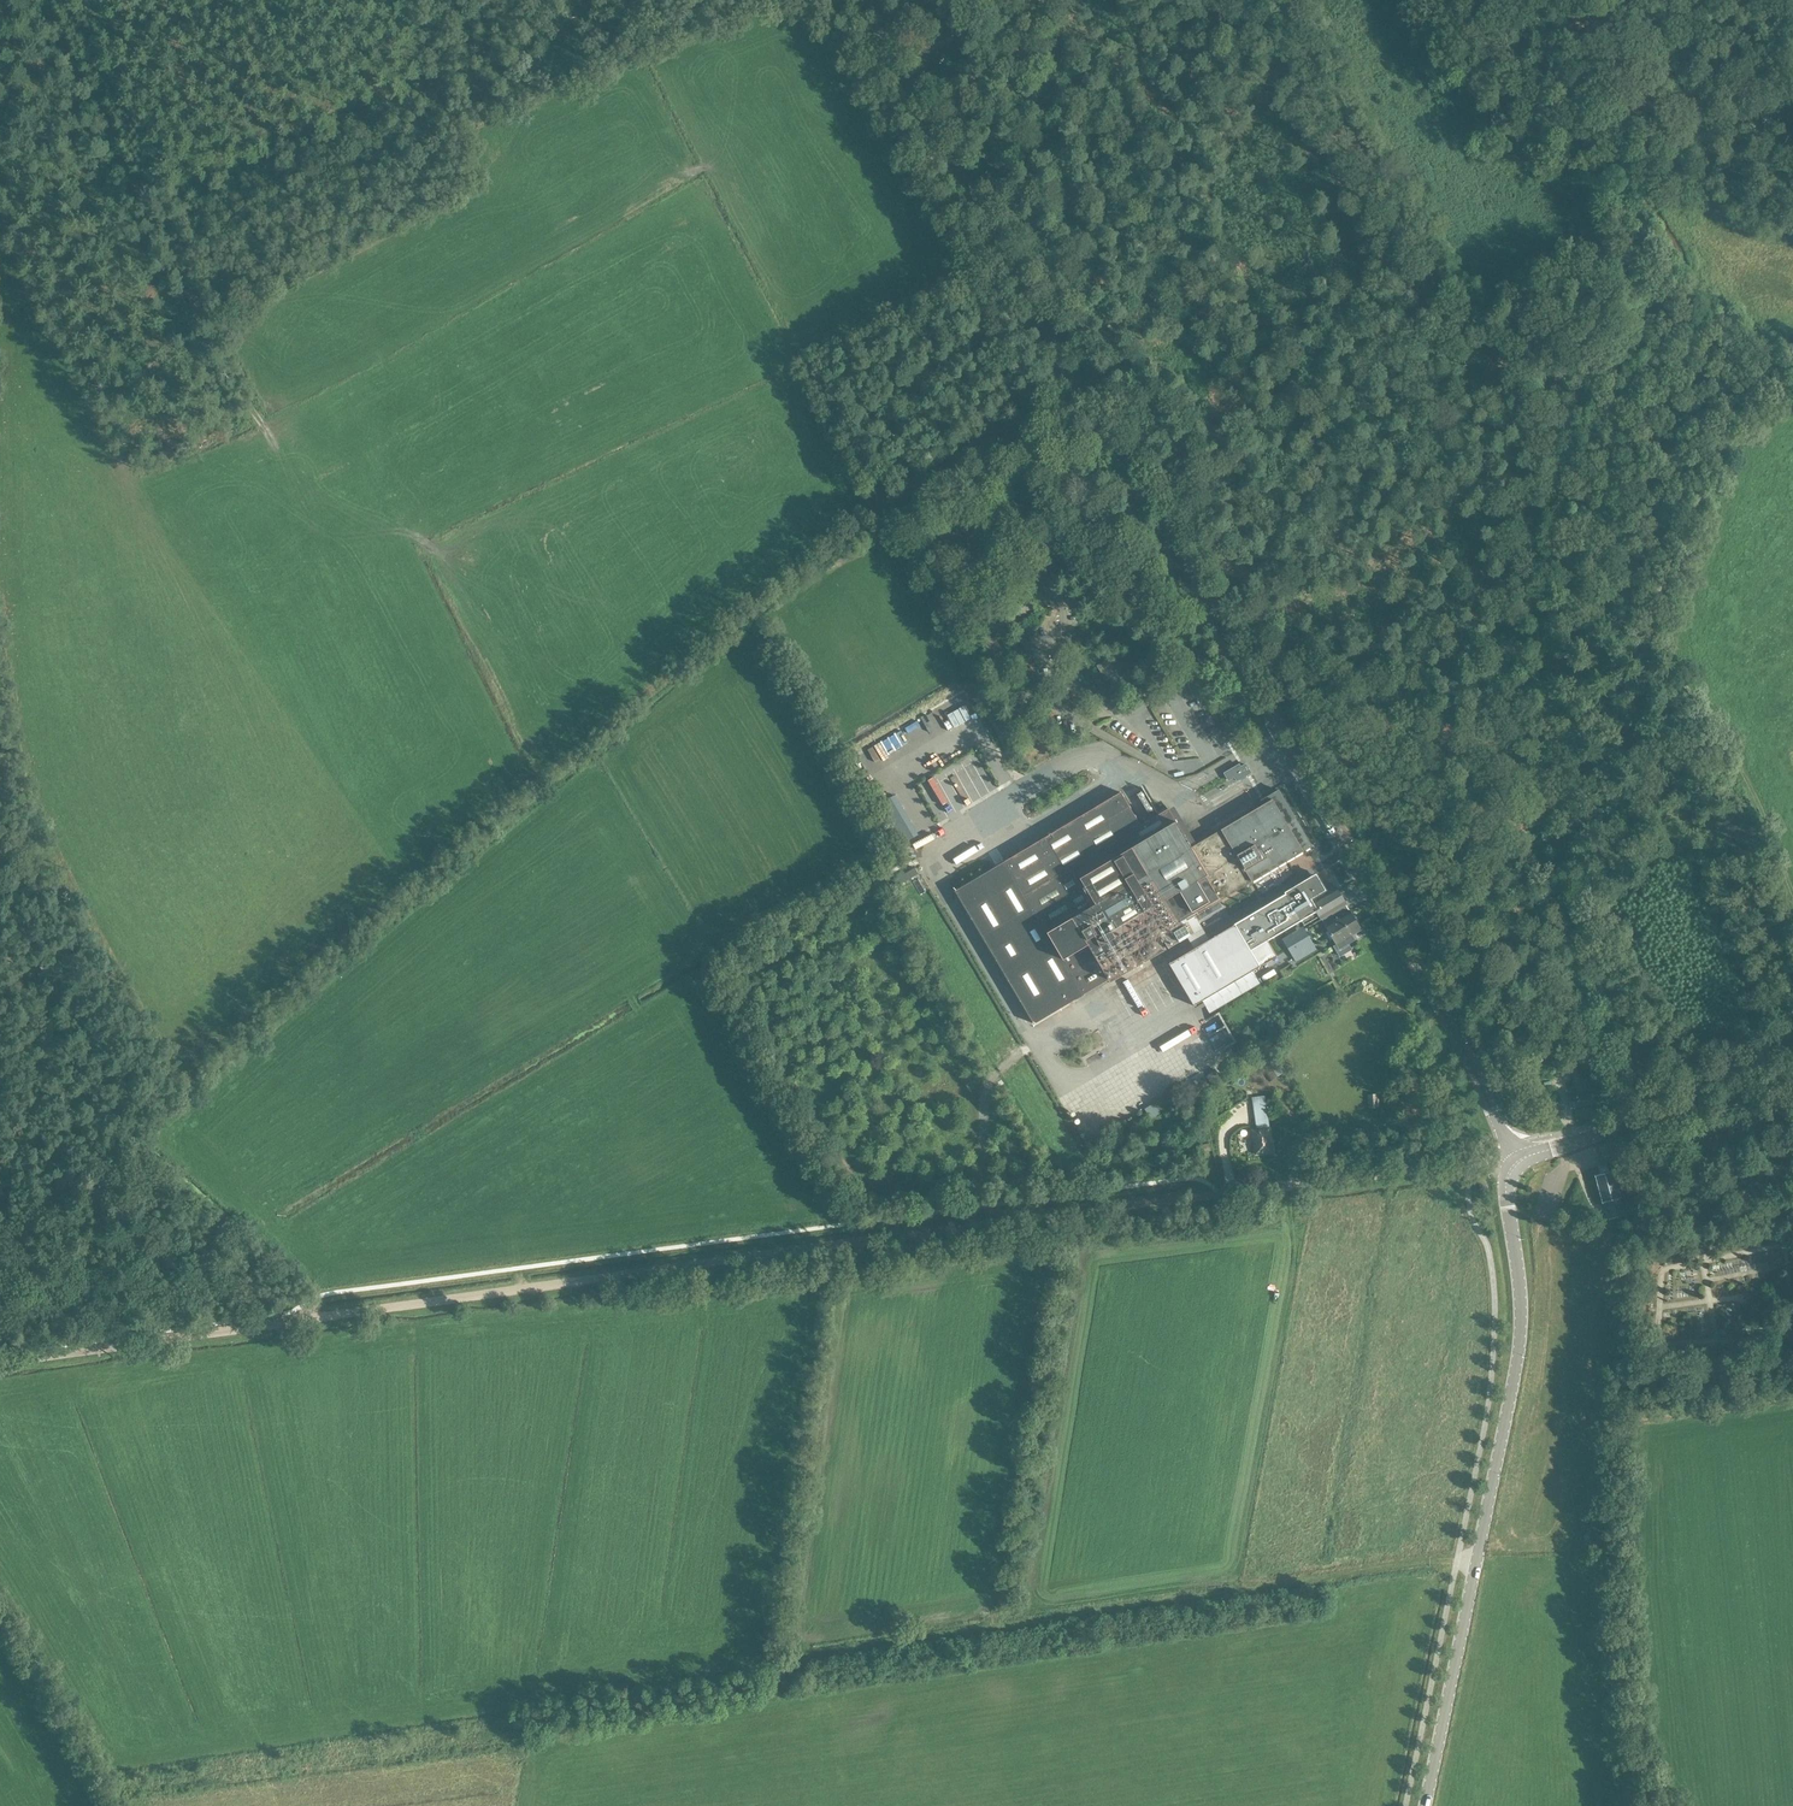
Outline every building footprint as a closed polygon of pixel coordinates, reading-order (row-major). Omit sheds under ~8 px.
[(1108,658),(1097,665),(1106,680),(1117,673),(1108,658)] [(1182,658),(1171,664),(1180,680),(1191,674),(1182,658)] [(1239,763),(1223,772),(1229,781),(1236,776),(1237,779),(1251,771),(1246,763),(1241,766),(1239,763)] [(1121,792),(955,891),(1035,1024),(1109,980),(1111,983),(1189,937),(1194,934),(1186,921),(1195,915),(1199,922),(1223,907),(1219,901),(1252,882),(1304,852),(1303,851),(1312,846),(1295,817),(1279,790),(1261,800),(1264,804),(1221,829),(1191,846),(1176,821),(1168,808),(1141,825),(1121,792)] [(955,800),(960,807),(967,803),(963,796),(955,800)] [(1144,797),(1138,800),(1147,819),(1153,817),(1144,797)] [(935,822),(947,816),(942,805),(930,810),(935,822)] [(925,823),(927,830),(935,828),(933,821),(925,823)] [(915,867),(898,878),(902,884),(919,874),(915,867)] [(1317,872),(1285,892),(1286,894),(1302,920),(1306,927),(1320,919),(1316,911),(1315,910),(1310,901),(1328,891),(1317,872)] [(917,879),(913,881),(920,894),(925,891),(917,879)] [(1328,891),(1310,901),(1315,910),(1316,911),(1320,919),(1320,918),(1327,930),(1327,931),(1325,932),(1330,940),(1332,939),(1334,942),(1336,945),(1339,950),(1349,944),(1356,941),(1353,936),(1362,930),(1358,925),(1350,911),(1349,912),(1344,904),(1345,903),(1341,896),(1335,887),(1328,891)] [(1286,894),(1235,924),(1250,951),(1270,940),(1279,935),(1279,934),(1300,921),(1302,920),(1286,894)] [(1194,947),(1167,962),(1195,1006),(1203,1000),(1254,970),(1273,959),(1279,956),(1270,940),(1250,951),(1235,924),(1209,939),(1194,947)] [(1305,929),(1284,942),(1296,962),(1317,949),(1305,929)] [(1275,1056),(1262,1066),(1272,1079),(1285,1071),(1275,1056)] [(1146,1104),(1155,1097),(1140,1077),(1136,1080),(1133,1076),(1128,1080),(1146,1104)] [(1246,1091),(1244,1081),(1236,1083),(1238,1093),(1246,1091)] [(1378,1094),(1368,1095),(1368,1108),(1379,1108),(1378,1094)] [(1264,1096),(1254,1098),(1259,1130),(1268,1128),(1264,1096)] [(1065,1113),(1073,1104),(1066,1097),(1057,1105),(1065,1113)] [(1160,1112),(1153,1103),(1144,1108),(1150,1118),(1160,1112)] [(1259,1130),(1256,1130),(1253,1130),(1256,1154),(1273,1151),(1270,1128),(1268,1128),(1259,1130)] [(1208,1144),(1199,1146),(1200,1153),(1210,1151),(1208,1144)] [(1620,1198),(1621,1198),(1614,1170),(1608,1172),(1606,1165),(1599,1167),(1601,1173),(1595,1175),(1602,1203),(1603,1203),(1604,1202),(1620,1198)] [(1620,1198),(1604,1202),(1609,1219),(1624,1215),(1620,1198)] [(1593,1542),(1596,1537),(1594,1532),(1588,1532),(1585,1536),(1587,1541),(1593,1542)]
